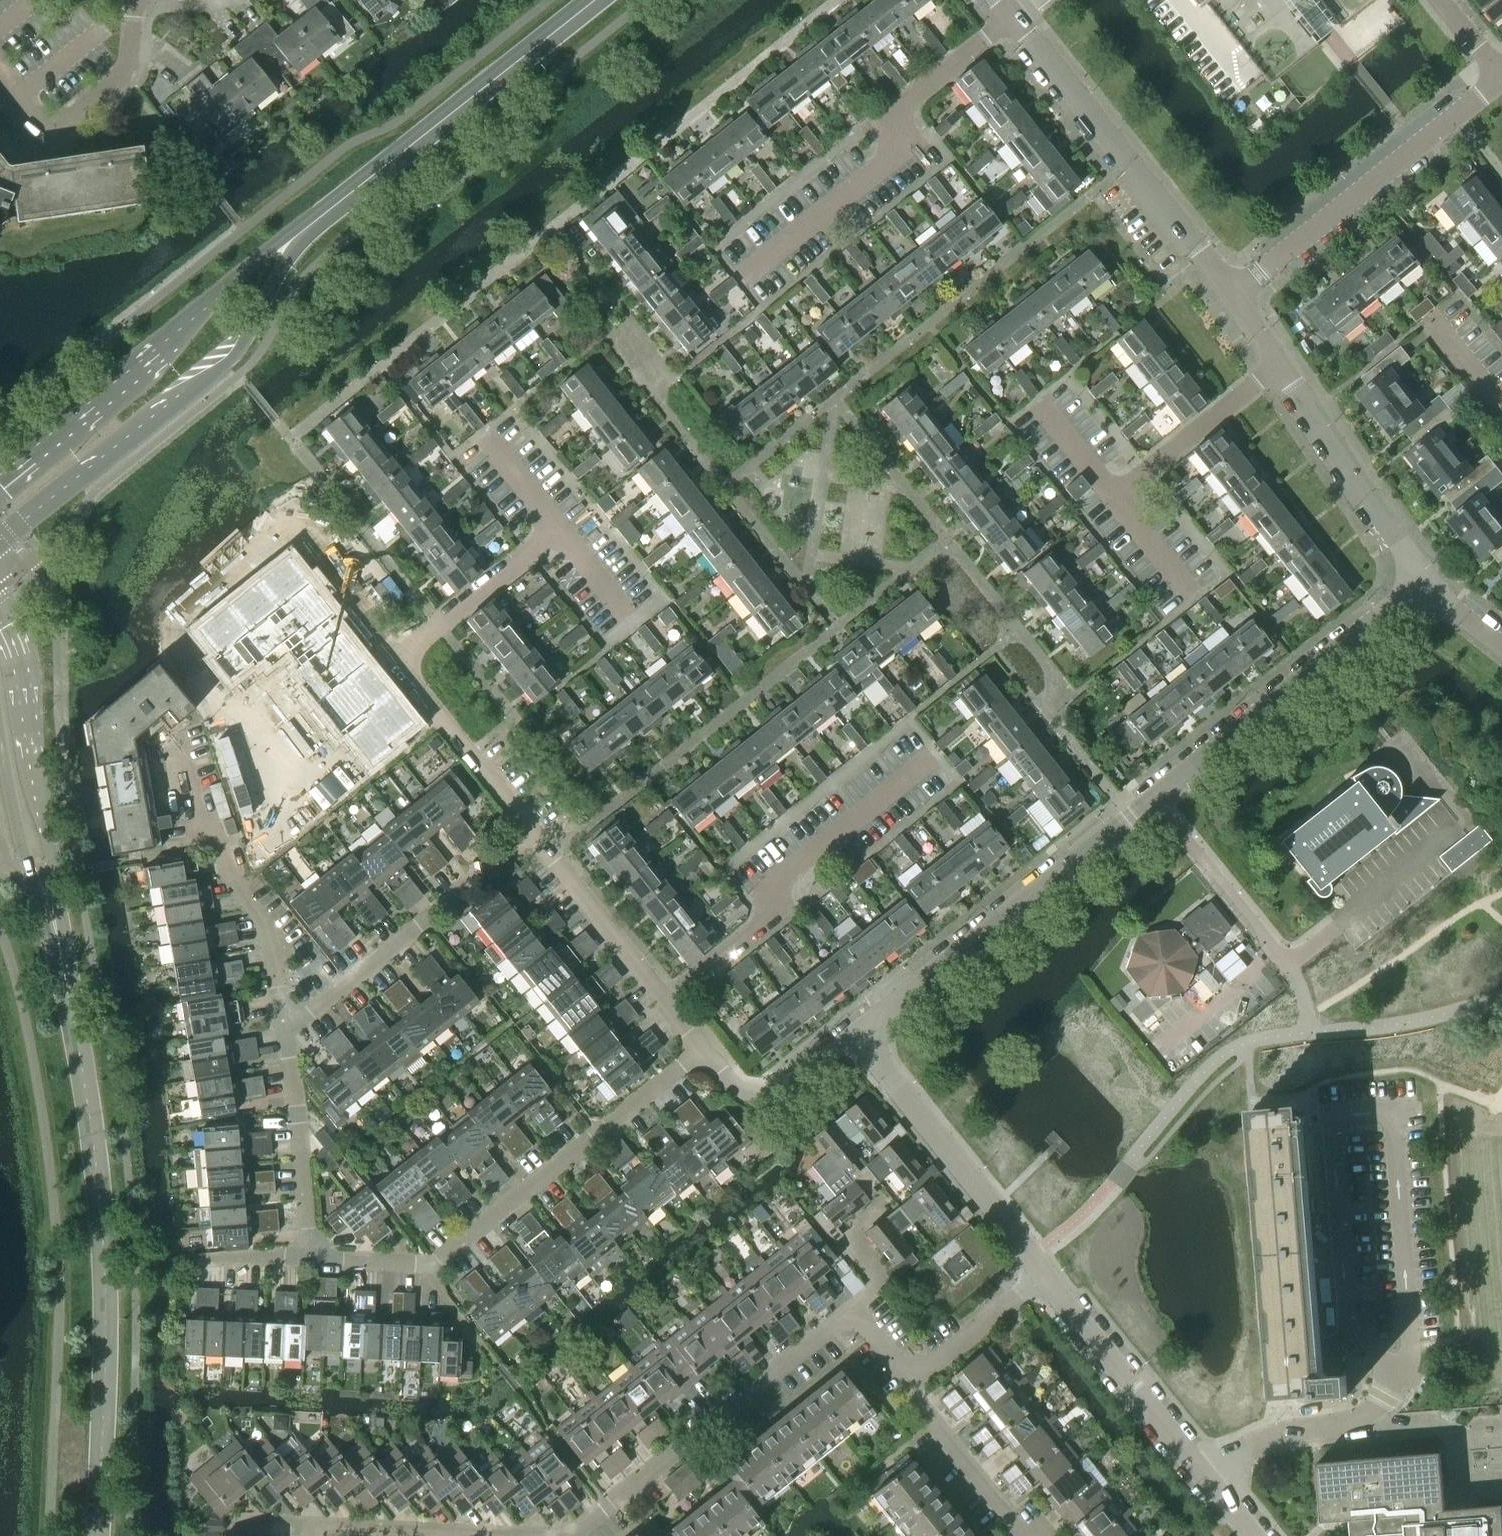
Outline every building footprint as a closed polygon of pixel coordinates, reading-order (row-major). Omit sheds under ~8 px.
[(293,26),(317,56),(349,31),(355,39),(356,38),(326,0),(298,0),(309,13),(293,26)] [(377,21),(378,20),(372,13),(387,0),(360,0),(377,21)] [(869,4),(891,31),(911,15),(899,0),(875,0),(869,4)] [(911,15),(930,0),(899,0),(911,15)] [(1204,9),(1209,5),(1253,61),(1265,75),(1359,0),(1197,0),(1204,9)] [(1495,25),(1501,19),(1501,0),(1475,0),(1495,25)] [(852,10),(845,16),(870,47),(891,31),(869,4),(856,15),(852,10)] [(841,26),(828,37),(849,64),(870,47),(845,16),(837,22),(841,26)] [(265,22),(249,35),(275,69),(286,60),(296,73),(317,56),(293,26),(278,38),(265,22)] [(921,36),(930,47),(938,41),(929,30),(921,36)] [(245,64),(230,76),(253,107),(274,90),(264,77),(275,69),(249,35),(232,49),(245,64)] [(812,42),(804,48),(829,80),(837,90),(847,82),(839,72),(849,64),(828,37),(815,47),(812,42)] [(938,41),(930,47),(939,59),(947,53),(938,41)] [(800,59),(787,69),(809,96),(829,80),(804,48),(796,54),(800,59)] [(955,83),(972,103),(1003,78),(995,68),(991,72),(982,61),(955,83)] [(881,68),(890,80),(898,74),(888,62),(881,68)] [(771,75),(763,81),(788,112),(809,96),(787,69),(774,79),(771,75)] [(253,107),(230,76),(214,89),(202,73),(185,87),(227,141),(228,140),(222,132),(253,107)] [(898,74),(890,80),(899,91),(907,85),(898,74)] [(972,103),(988,124),(1015,102),(1006,92),(1011,88),(1003,78),(972,103)] [(759,91),(746,102),(767,129),(788,112),(763,81),(756,86),(759,91)] [(840,101),(849,112),(857,106),(847,95),(840,101)] [(988,124),(1004,144),(1035,119),(1028,109),(1023,113),(1015,102),(988,124)] [(857,106),(849,112),(858,124),(866,118),(857,106)] [(955,111),(944,120),(950,128),(962,119),(955,111)] [(728,120),(720,126),(745,157),(766,140),(745,114),(731,124),(728,120)] [(1004,144),(1020,164),(1047,143),(1039,132),(1043,129),(1035,119),(1004,144)] [(950,128),(944,120),(932,129),(939,137),(950,128)] [(716,136),(704,146),(725,173),(745,157),(720,126),(713,132),(716,136)] [(799,134),(808,145),(816,139),(807,127),(799,134)] [(816,139),(808,145),(817,157),(825,150),(816,139)] [(1020,164),(1037,185),(1068,160),(1060,150),(1056,153),(1047,143),(1020,164)] [(687,152),(680,158),(704,189),(725,173),(704,146),(691,157),(687,152)] [(11,217),(16,217),(17,224),(150,203),(145,167),(142,148),(76,157),(10,167),(7,166),(0,158),(0,226),(11,217)] [(988,151),(976,160),(982,168),(994,159),(988,151)] [(676,169),(662,179),(672,191),(684,206),(704,189),(680,158),(672,164),(676,169)] [(982,168),(976,160),(965,170),(971,177),(982,168)] [(1068,160),(1037,185),(1029,191),(1045,212),(1080,184),(1071,173),(1076,169),(1068,160)] [(751,172),(760,183),(768,177),(758,166),(751,172)] [(1480,174),(1440,206),(1457,227),(1466,219),(1493,198),(1487,189),(1490,187),(1480,174)] [(768,177),(760,183),(769,195),(777,189),(768,177)] [(925,183),(935,194),(942,188),(933,177),(925,183)] [(942,188),(935,194),(944,206),(952,200),(942,188)] [(617,190),(581,219),(582,219),(589,227),(588,228),(598,240),(593,243),(601,253),(632,228),(616,207),(623,201),(617,193),(618,191),(617,190)] [(1020,192),(1009,201),(1015,209),(1026,200),(1020,192)] [(666,195),(655,204),(661,212),(672,203),(666,195)] [(710,204),(719,216),(727,210),(718,198),(710,204)] [(1466,219),(1482,239),(1501,224),(1501,204),(1499,206),(1493,198),(1466,219)] [(979,199),(958,216),(983,247),(993,239),(989,235),(1000,226),(979,199)] [(1015,209),(1009,201),(997,210),(1003,218),(1015,209)] [(661,212),(655,204),(643,214),(649,221),(661,212)] [(885,215),(894,227),(902,221),(893,209),(885,215)] [(727,210),(719,216),(729,227),(736,221),(727,210)] [(958,216),(938,232),(959,259),(969,250),(973,255),(983,247),(958,216)] [(902,221),(894,227),(903,238),(911,232),(902,221)] [(1482,239),(1499,260),(1501,257),(1501,224),(1482,239)] [(614,260),(622,270),(649,249),(632,228),(601,253),(609,263),(614,260)] [(938,232),(917,248),(942,279),(952,271),(949,267),(959,259),(938,232)] [(1421,240),(1428,249),(1438,242),(1430,233),(1421,240)] [(1387,249),(1378,255),(1400,282),(1421,265),(1397,235),(1384,245),(1387,249)] [(698,236),(687,245),(693,253),(705,243),(698,236)] [(626,284),(633,294),(665,269),(673,263),(656,242),(649,249),(622,270),(630,280),(626,284)] [(844,248),(853,260),(861,253),(852,242),(844,248)] [(1438,242),(1428,249),(1436,258),(1445,251),(1438,242)] [(693,253),(687,245),(675,254),(682,262),(693,253)] [(917,248),(897,264),(918,291),(929,283),(932,287),(942,279),(917,248)] [(1073,255),(1063,263),(1087,294),(1108,278),(1087,251),(1076,259),(1073,255)] [(861,253),(853,260),(863,271),(870,265),(861,253)] [(1368,258),(1356,268),(1358,271),(1380,298),(1400,282),(1378,255),(1370,262),(1368,258)] [(1056,275),(1046,284),(1067,311),(1087,294),(1063,263),(1053,271),(1056,275)] [(897,264),(876,281),(901,312),(911,304),(908,299),(918,291),(897,264)] [(1346,281),(1338,288),(1359,314),(1380,298),(1358,271),(1356,268),(1343,278),(1346,281)] [(646,300),(654,311),(681,289),(665,269),(633,294),(641,304),(646,300)] [(1453,281),(1461,290),(1470,283),(1463,273),(1453,281)] [(517,289),(507,297),(532,328),(553,312),(557,318),(571,308),(544,274),(532,284),(521,293),(517,289)] [(803,281),(812,292),(820,286),(811,275),(803,281)] [(731,276),(720,286),(726,293),(737,284),(731,276)] [(876,281),(856,297),(878,324),(888,315),(892,320),(901,312),(876,281)] [(1470,283),(1461,290),(1468,299),(1477,292),(1470,283)] [(1032,287),(1022,295),(1047,327),(1067,311),(1046,284),(1035,292),(1032,287)] [(726,293),(720,286),(708,295),(714,302),(726,293)] [(820,286),(812,292),(822,304),(829,298),(820,286)] [(1317,304),(1307,313),(1328,339),(1338,331),(1344,338),(1365,322),(1359,314),(1338,288),(1330,294),(1327,291),(1315,301),(1317,304)] [(658,325),(666,335),(697,310),(681,289),(654,311),(663,321),(658,325)] [(1016,308),(1005,316),(1026,343),(1047,327),(1022,295),(1012,303),(1016,308)] [(501,309),(491,318),(512,345),(532,328),(507,297),(497,305),(501,309)] [(856,297),(836,313),(861,344),(871,336),(867,332),(878,324),(856,297)] [(1428,299),(1419,306),(1427,315),(1436,308),(1428,299)] [(1093,311),(1103,322),(1110,316),(1101,304),(1093,311)] [(1427,315),(1419,306),(1410,314),(1418,323),(1427,315)] [(697,310),(666,335),(674,345),(678,341),(687,352),(714,331),(697,310)] [(755,319),(764,331),(772,325),(763,313),(755,319)] [(861,344),(836,313),(815,330),(836,357),(847,348),(851,352),(861,344)] [(991,320),(981,328),(1006,359),(1026,343),(1005,316),(995,324),(991,320)] [(1110,316),(1103,322),(1112,334),(1119,327),(1110,316)] [(477,321),(467,329),(492,361),(512,345),(491,318),(480,326),(477,321)] [(1115,342),(1132,363),(1163,337),(1155,328),(1151,331),(1142,320),(1115,342)] [(1499,338),(1501,336),(1501,323),(1501,321),(1492,329),(1499,338)] [(772,325),(764,331),(774,342),(781,336),(772,325)] [(1006,359),(981,328),(971,336),(975,340),(964,349),(985,376),(1006,359)] [(460,342),(450,350),(471,377),(492,361),(467,329),(457,337),(460,342)] [(1388,331),(1379,339),(1386,348),(1395,341),(1388,331)] [(1053,343),(1062,355),(1070,348),(1061,337),(1053,343)] [(1132,363),(1148,383),(1175,361),(1167,351),(1171,347),(1163,337),(1132,363)] [(539,345),(548,357),(556,351),(547,339),(539,345)] [(1386,348),(1379,339),(1370,346),(1377,355),(1386,348)] [(815,343),(794,359),(819,391),(829,383),(825,378),(836,370),(815,343)] [(715,352),(724,363),(731,357),(722,346),(715,352)] [(1358,394),(1376,416),(1409,390),(1394,372),(1411,358),(1401,346),(1362,378),(1368,386),(1358,394)] [(1070,348),(1062,355),(1071,366),(1079,360),(1070,348)] [(436,354),(426,362),(451,393),(471,377),(450,350),(440,359),(436,354)] [(556,351),(548,357),(551,360),(557,368),(565,362),(556,351)] [(731,357),(724,363),(733,375),(741,369),(731,357)] [(794,359),(773,376),(795,402),(805,394),(809,399),(819,391),(794,359)] [(551,360),(535,373),(542,381),(557,368),(551,360)] [(1148,383),(1164,403),(1196,378),(1188,368),(1183,372),(1175,361),(1148,383)] [(420,374),(409,383),(430,410),(442,401),(453,414),(458,410),(462,407),(451,393),(426,362),(416,370),(420,374)] [(559,387),(576,408),(607,383),(599,373),(594,377),(586,365),(559,387)] [(1012,376),(1021,388),(1029,381),(1020,370),(1012,376)] [(507,371),(499,377),(508,389),(516,383),(507,371)] [(1112,372),(1100,382),(1106,389),(1118,380),(1112,372)] [(962,373),(950,382),(956,390),(968,381),(962,373)] [(773,376),(753,392),(778,423),(788,415),(784,411),(795,402),(773,376)] [(1196,378),(1164,403),(1181,424),(1208,403),(1199,392),(1204,388),(1196,378)] [(1029,381),(1021,388),(1030,399),(1038,393),(1029,381)] [(956,390),(950,382),(939,391),(945,399),(956,390)] [(1106,389),(1100,382),(1089,391),(1095,399),(1106,389)] [(516,383),(508,389),(518,400),(525,394),(516,383)] [(576,408),(592,428),(619,407),(610,396),(615,393),(607,383),(576,408)] [(885,424),(893,434),(924,409),(908,388),(881,409),(890,420),(885,424)] [(1403,429),(1410,438),(1449,407),(1440,395),(1423,408),(1409,390),(1376,416),(1392,437),(1403,429)] [(778,423),(753,392),(733,408),(730,405),(718,415),(737,439),(749,430),(753,435),(765,427),(768,431),(778,423)] [(399,398),(387,407),(393,415),(405,406),(399,398)] [(462,407),(458,410),(467,422),(475,416),(465,404),(462,407)] [(393,415),(387,407),(376,416),(382,424),(393,415)] [(592,428),(608,449),(639,424),(631,414),(627,417),(619,407),(592,428)] [(1407,455),(1424,476),(1456,450),(1442,432),(1459,418),(1449,407),(1410,438),(1417,447),(1407,455)] [(329,444),(337,454),(368,429),(351,408),(325,430),(333,441),(329,444)] [(905,440),(914,450),(941,429),(924,409),(893,434),(901,444),(905,440)] [(561,413),(550,423),(556,430),(568,421),(561,413)] [(1144,413),(1133,422),(1139,430),(1151,421),(1144,413)] [(994,414),(983,423),(989,431),(1001,421),(994,414)] [(475,416),(467,422),(476,433),(484,427),(475,416)] [(1139,430),(1133,422),(1121,432),(1128,439),(1139,430)] [(556,430),(550,423),(538,432),(544,439),(556,430)] [(989,431),(983,423),(971,432),(978,440),(989,431)] [(639,424),(608,449),(625,470),(651,448),(643,437),(647,434),(639,424)] [(349,461),(358,471),(384,450),(368,429),(337,454),(345,464),(349,461)] [(918,465),(925,474),(957,449),(941,429),(914,450),(922,461),(918,465)] [(1193,451),(1209,472),(1241,447),(1233,437),(1228,441),(1220,430),(1193,451)] [(432,439),(420,448),(426,456),(438,447),(432,439)] [(938,481),(946,491),(973,470),(981,464),(965,443),(957,449),(925,474),(933,484),(938,481)] [(1209,472),(1226,493),(1253,471),(1244,461),(1249,457),(1241,447),(1209,472)] [(426,456),(420,448),(409,457),(415,465),(426,456)] [(361,485),(369,495),(401,470),(384,450),(358,471),(366,482),(361,485)] [(636,471),(653,492),(684,467),(676,457),(672,461),(663,450),(636,471)] [(1444,494),(1451,503),(1497,467),(1488,455),(1471,468),(1456,450),(1424,476),(1440,497),(1444,494)] [(594,454),(582,463),(588,471),(600,462),(594,454)] [(1027,454),(1015,463),(1021,471),(1033,462),(1027,454)] [(588,471),(582,463),(571,473),(577,480),(588,471)] [(1021,471),(1015,463),(1004,472),(1010,480),(1021,471)] [(653,492),(669,512),(696,491),(687,481),(692,477),(684,467),(653,492)] [(1465,541),(1498,515),(1484,497),(1501,482),(1501,473),(1497,467),(1451,503),(1459,512),(1448,520),(1465,541)] [(382,502),(390,512),(417,491),(401,470),(369,495),(377,505),(382,502)] [(950,505),(958,515),(989,490),(973,470),(946,491),(955,502),(950,505)] [(1226,493),(1242,513),(1273,488),(1265,478),(1261,481),(1253,471),(1226,493)] [(1090,488),(1080,476),(1065,489),(1074,500),(1090,488)] [(1196,477),(1184,487),(1190,494),(1202,485),(1196,477)] [(464,480),(453,489),(459,497),(470,488),(464,480)] [(1190,494),(1184,487),(1173,496),(1179,503),(1190,494)] [(1242,513),(1258,533),(1285,512),(1277,501),(1281,497),(1273,488),(1242,513)] [(459,497),(453,489),(441,498),(447,506),(459,497)] [(970,521),(979,532),(1006,510),(989,490),(958,515),(966,525),(970,521)] [(394,526),(402,536),(433,511),(417,491),(390,512),(398,522),(394,526)] [(669,512),(685,533),(716,508),(709,498),(704,501),(696,491),(669,512)] [(1059,495),(1048,504),(1054,512),(1066,503),(1059,495)] [(632,503),(621,512),(627,519),(638,510),(632,503)] [(1054,512),(1048,504),(1036,513),(1043,521),(1054,512)] [(685,533),(701,553),(728,532),(720,521),(724,518),(716,508),(685,533)] [(983,546),(990,556),(1022,531),(1006,510),(979,532),(987,542),(983,546)] [(414,542),(422,553),(449,531),(433,511),(402,536),(410,546),(414,542)] [(627,519),(621,512),(609,521),(615,529),(627,519)] [(1258,533),(1274,553),(1306,528),(1298,518),(1293,522),(1285,512),(1258,533)] [(1499,563),(1501,561),(1501,520),(1498,515),(1465,541),(1482,562),(1492,554),(1499,563)] [(1228,518),(1217,527),(1223,535),(1234,526),(1228,518)] [(497,521),(485,530),(491,538),(503,529),(497,521)] [(1223,535),(1217,527),(1205,536),(1211,544),(1223,535)] [(1274,553),(1291,574),(1318,552),(1309,542),(1314,538),(1306,528),(1274,553)] [(491,538),(485,530),(474,539),(480,547),(491,538)] [(426,567),(434,577),(465,552),(449,531),(422,553),(431,563),(426,567)] [(1022,531),(990,556),(998,566),(1003,562),(1012,573),(1038,552),(1022,531)] [(701,553),(718,573),(749,548),(741,539),(737,542),(728,532),(701,553)] [(665,543),(653,552),(659,560),(671,551),(665,543)] [(1098,543),(1086,552),(1092,560),(1104,551),(1098,543)] [(465,552),(434,577),(442,587),(447,583),(455,594),(482,573),(473,561),(479,556),(472,547),(465,552)] [(718,573),(734,594),(761,572),(752,562),(757,558),(749,548),(718,573)] [(659,560),(653,552),(641,562),(648,569),(659,560)] [(1092,560),(1086,552),(1075,561),(1081,569),(1092,560)] [(1291,574),(1307,594),(1338,569),(1331,559),(1326,563),(1318,552),(1291,574)] [(1027,589),(1035,599),(1066,574),(1050,553),(1023,574),(1032,585),(1027,589)] [(285,557),(194,631),(215,656),(211,660),(227,681),(251,661),(254,665),(279,645),(296,665),(292,669),(304,684),(300,687),(337,732),(341,729),(369,764),(390,747),(386,743),(412,722),(327,618),(332,614),(285,557)] [(1260,558),(1249,568),(1255,575),(1267,566),(1260,558)] [(1255,575),(1249,568),(1237,577),(1244,584),(1255,575)] [(1338,569),(1307,594),(1324,615),(1351,594),(1342,582),(1346,579),(1338,569)] [(734,594),(750,614),(781,589),(774,579),(769,583),(761,572),(734,594)] [(1048,605),(1056,615),(1083,594),(1066,574),(1035,599),(1043,609),(1048,605)] [(1130,583),(1119,592),(1125,600),(1136,591),(1130,583)] [(697,584),(685,593),(691,601),(703,592),(697,584)] [(547,585),(536,594),(542,602),(554,592),(547,585)] [(781,589),(750,614),(767,635),(777,627),(787,639),(803,626),(793,614),(794,614),(785,603),(789,599),(781,589)] [(902,596),(892,604),(917,635),(938,618),(916,592),(905,600),(902,596)] [(1125,600),(1119,592),(1107,602),(1113,609),(1125,600)] [(691,601),(685,593),(674,602),(680,610),(691,601)] [(542,602),(536,594),(524,603),(531,611),(542,602)] [(1060,630),(1068,639),(1099,614),(1083,594),(1056,615),(1064,626),(1060,630)] [(1196,603),(1205,615),(1213,609),(1204,597),(1196,603)] [(1293,599),(1282,608),(1288,616),(1299,607),(1293,599)] [(471,636),(479,646),(510,621),(493,600),(466,621),(475,632),(471,636)] [(885,616),(875,624),(896,651),(917,635),(892,604),(882,611),(885,616)] [(1288,616),(1282,608),(1270,617),(1276,625),(1288,616)] [(1213,609),(1205,615),(1215,626),(1222,620),(1213,609)] [(1099,614),(1068,639),(1075,649),(1080,646),(1089,657),(1116,635),(1099,614)] [(1250,620),(1229,636),(1254,668),(1264,660),(1261,656),(1272,647),(1250,620)] [(491,652),(500,663),(526,641),(510,621),(479,646),(487,656),(491,652)] [(861,628),(851,636),(876,667),(896,651),(875,624),(865,633),(861,628)] [(729,625),(718,634),(724,642),(735,633),(729,625)] [(580,626),(569,635),(575,642),(586,633),(580,626)] [(636,632),(645,643),(653,637),(644,626),(636,632)] [(1155,636),(1164,648),(1172,641),(1163,630),(1155,636)] [(724,642),(718,634),(706,643),(712,651),(724,642)] [(575,642),(569,635),(557,644),(563,652),(575,642)] [(845,648),(834,657),(842,668),(855,684),(861,692),(874,682),(878,687),(880,685),(887,694),(889,692),(893,688),(886,681),(882,675),(876,667),(851,636),(841,644),(845,648)] [(1229,636),(1209,653),(1231,680),(1241,671),(1245,676),(1254,668),(1229,636)] [(653,637),(645,643),(654,655),(662,649),(653,637)] [(675,659),(668,664),(693,695),(703,687),(700,683),(711,674),(689,647),(683,640),(668,651),(675,659)] [(503,677),(511,686),(543,661),(526,641),(500,663),(508,673),(503,677)] [(1172,641),(1164,648),(1174,659),(1181,653),(1172,641)] [(929,659),(938,671),(946,664),(937,653),(929,659)] [(1209,653),(1189,669),(1214,701),(1224,693),(1220,688),(1231,680),(1209,653)] [(736,657),(725,666),(735,679),(746,670),(736,657)] [(595,664),(604,676),(612,669),(603,658),(595,664)] [(92,745),(111,856),(161,847),(158,829),(171,827),(169,815),(156,818),(142,743),(163,725),(168,731),(195,709),(168,677),(170,675),(158,660),(145,671),(147,673),(105,709),(103,707),(85,722),(89,746),(92,745)] [(543,661),(511,686),(519,696),(524,693),(533,704),(559,682),(543,661)] [(1115,668),(1124,680),(1132,674),(1123,662),(1115,668)] [(668,664),(648,680),(670,707),(680,699),(683,703),(693,695),(668,664)] [(946,664),(938,671),(948,682),(955,676),(946,664)] [(819,674),(809,682),(834,714),(855,697),(861,692),(855,684),(842,668),(836,673),(834,670),(823,679),(819,674)] [(612,669),(604,676),(614,687),(621,681),(612,669)] [(1189,669),(1169,685),(1190,712),(1200,704),(1204,708),(1214,701),(1189,669)] [(965,690),(956,697),(973,718),(1005,693),(997,683),(992,686),(983,675),(980,678),(975,672),(960,684),(965,690)] [(1132,674),(1124,680),(1133,691),(1141,685),(1132,674)] [(648,680),(628,697),(653,728),(663,720),(659,715),(670,707),(648,680)] [(803,695),(793,703),(814,730),(834,714),(809,682),(800,690),(803,695)] [(1169,685),(1148,702),(1173,733),(1183,725),(1180,721),(1190,712),(1169,685)] [(893,688),(889,692),(898,703),(906,697),(896,686),(893,688)] [(555,696),(564,708),(572,702),(562,690),(555,696)] [(1005,693),(973,718),(990,738),(1016,717),(1008,706),(1013,703),(1005,693)] [(628,697),(608,713),(629,740),(639,731),(643,736),(653,728),(628,697)] [(906,697),(898,703),(907,715),(915,709),(906,697)] [(572,702),(564,708),(573,719),(581,713),(572,702)] [(1173,733),(1148,702),(1147,703),(1128,718),(1127,718),(1115,728),(1132,750),(1145,740),(1149,745),(1160,736),(1164,741),(1173,733)] [(779,707),(769,715),(794,746),(814,730),(793,703),(782,711),(779,707)] [(608,713),(587,729),(612,760),(622,752),(619,748),(629,740),(608,713)] [(763,727),(752,736),(774,762),(794,746),(769,715),(759,723),(763,727)] [(1016,717),(990,738),(1006,759),(1037,734),(1029,724),(1025,727),(1016,717)] [(841,730),(850,742),(858,735),(849,724),(841,730)] [(957,725),(946,734),(952,742),(963,733),(957,725)] [(612,760),(587,729),(566,746),(588,773),(599,764),(602,768),(612,760)] [(952,742),(946,734),(934,744),(940,751),(952,742)] [(1037,734),(1006,759),(1022,779),(1049,757),(1041,747),(1045,743),(1037,734)] [(858,735),(850,742),(859,753),(867,747),(858,735)] [(738,739),(728,747),(753,779),(758,785),(779,769),(774,762),(752,736),(742,744),(738,739)] [(722,760),(712,768),(733,795),(753,779),(728,747),(718,755),(722,760)] [(800,762),(810,774),(817,768),(808,756),(800,762)] [(1049,757),(1022,779),(1038,799),(1070,774),(1062,764),(1057,768),(1049,757)] [(989,765),(977,774),(984,782),(995,773),(989,765)] [(1327,883),(1392,831),(1394,835),(1439,800),(1439,799),(1400,795),(1400,793),(1400,790),(1400,788),(1399,786),(1399,784),(1398,782),(1397,780),(1396,778),(1395,776),(1393,774),(1391,773),(1390,771),(1386,769),(1384,768),(1380,767),(1377,767),(1373,767),(1371,767),(1369,768),(1366,768),(1364,769),(1349,777),(1352,783),(1279,841),(1308,878),(1304,881),(1314,894),(1315,895),(1317,896),(1318,897),(1320,898),(1322,898),(1324,897),(1326,896),(1327,895),(1328,894),(1329,892),(1330,891),(1330,890),(1330,888),(1329,886),(1329,885),(1328,884),(1327,883)] [(698,772),(688,780),(713,811),(733,795),(712,768),(701,776),(698,772)] [(817,768),(810,774),(819,785),(827,779),(817,768)] [(424,790),(427,793),(469,846),(478,839),(458,814),(474,801),(449,769),(424,790)] [(984,782),(977,774),(966,783),(972,791),(984,782)] [(1038,799),(1026,809),(1041,828),(1054,818),(1055,820),(1063,830),(1090,808),(1082,799),(1073,788),(1078,784),(1070,774),(1038,799)] [(681,792),(670,801),(692,828),(713,811),(688,780),(678,788),(681,792)] [(760,795),(769,807),(777,800),(767,789),(760,795)] [(427,793),(412,805),(434,833),(441,828),(461,853),(469,846),(427,793)] [(777,800),(769,807),(778,818),(786,812),(777,800)] [(934,807),(944,819),(951,812),(942,801),(934,807)] [(412,805),(397,817),(439,870),(447,863),(427,838),(434,833),(412,805)] [(1022,806),(1010,815),(1016,823),(1028,814),(1022,806)] [(668,810),(656,819),(662,827),(674,818),(668,810)] [(951,812),(944,819),(953,830),(961,824),(951,812)] [(1016,823),(1010,815),(999,824),(1005,832),(1016,823)] [(381,830),(382,831),(382,830),(403,857),(404,857),(410,852),(430,877),(439,870),(397,817),(381,830)] [(238,833),(233,818),(222,822),(228,837),(238,833)] [(662,827),(656,819),(645,829),(651,836),(662,827)] [(986,821),(965,838),(990,869),(1000,861),(996,857),(1007,848),(986,821)] [(594,858),(602,868),(634,843),(617,822),(590,843),(599,854),(594,858)] [(719,828),(728,839),(736,833),(727,822),(719,828)] [(1493,840),(1480,824),(1440,857),(1453,872),(1493,840)] [(382,831),(367,843),(401,885),(409,878),(400,867),(408,862),(404,857),(403,857),(382,830),(382,831)] [(736,833),(728,839),(737,851),(745,845),(736,833)] [(894,840),(903,851),(911,845),(901,834),(894,840)] [(965,838),(945,854),(966,881),(977,873),(980,877),(990,869),(965,838)] [(367,843),(352,855),(351,855),(373,882),(372,882),(376,887),(383,881),(392,892),(401,885),(367,843)] [(615,874),(623,885),(650,863),(634,843),(602,868),(610,878),(615,874)] [(911,845),(903,851),(912,863),(920,857),(911,845)] [(700,851),(689,860),(695,868),(706,859),(700,851)] [(351,854),(335,866),(378,919),(386,912),(366,887),(372,882),(373,882),(351,855),(352,855),(351,854)] [(945,854),(925,871),(950,902),(959,894),(956,889),(966,881),(945,854)] [(145,889),(159,887),(159,886),(185,881),(184,873),(197,870),(195,859),(142,869),(145,889)] [(695,868),(689,860),(677,869),(683,877),(695,868)] [(627,898),(635,908),(666,883),(650,863),(623,885),(631,895),(627,898)] [(335,866),(320,878),(342,906),(349,901),(369,926),(378,919),(335,866)] [(950,902),(925,871),(904,887),(925,914),(936,905),(940,910),(950,902)] [(846,878),(855,890),(863,883),(854,872),(846,878)] [(468,911),(481,927),(533,885),(526,876),(502,896),(496,889),(468,911)] [(320,878),(305,891),(347,943),(356,937),(336,912),(342,906),(320,878)] [(159,887),(162,905),(211,897),(210,886),(196,888),(194,879),(185,881),(159,886),(159,887)] [(647,915),(656,925),(682,904),(666,883),(635,908),(643,918),(647,915)] [(863,883),(855,890),(864,901),(872,895),(863,883)] [(481,927),(493,942),(521,920),(515,913),(540,893),(533,885),(481,927)] [(347,943),(305,891),(289,903),(311,931),(318,925),(338,950),(347,943)] [(732,891),(721,901),(727,908),(739,899),(732,891)] [(162,905),(166,925),(201,918),(200,910),(213,907),(211,897),(162,905)] [(903,899),(882,915),(907,947),(917,939),(913,934),(924,926),(903,899)] [(727,908),(721,901),(709,910),(716,917),(727,908)] [(1231,928),(1209,902),(1200,909),(1198,907),(1180,922),(1184,926),(1176,932),(1174,929),(1138,935),(1125,969),(1148,997),(1184,991),(1197,957),(1193,953),(1200,946),(1206,953),(1224,938),(1222,936),(1231,928)] [(660,939),(668,949),(699,924),(682,904),(656,925),(664,935),(660,939)] [(805,911),(815,922),(822,916),(813,904),(805,911)] [(493,942),(505,958),(558,915),(551,907),(526,927),(521,920),(493,942)] [(518,973),(518,972),(545,951),(545,950),(540,944),(565,924),(558,915),(505,958),(518,973)] [(882,915),(862,932),(883,959),(893,950),(897,955),(907,947),(882,915)] [(822,916),(815,922),(824,934),(832,927),(822,916)] [(166,925),(169,944),(236,932),(234,921),(202,927),(201,918),(166,925)] [(699,924),(668,949),(676,959),(680,955),(689,966),(716,945),(699,924)] [(857,925),(836,941),(841,948),(866,979),(876,971),(873,967),(883,959),(862,932),(857,925)] [(169,944),(173,963),(208,957),(206,949),(238,943),(236,932),(169,944)] [(765,943),(774,955),(782,948),(773,937),(765,943)] [(518,973),(530,988),(573,953),(566,945),(555,954),(549,947),(545,950),(545,951),(518,972),(518,973)] [(782,948),(774,955),(783,966),(791,960),(782,948)] [(841,948),(821,964),(842,991),(853,983),(856,987),(866,979),(841,948)] [(530,988),(543,1003),(574,977),(569,971),(580,962),(573,953),(530,988)] [(430,955),(421,962),(463,1014),(479,1002),(457,974),(449,980),(430,955)] [(173,963),(176,982),(243,971),(241,960),(209,965),(208,957),(173,963)] [(433,994),(426,999),(448,1027),(463,1014),(421,962),(412,969),(433,994)] [(821,964),(801,980),(826,1012),(836,1004),(832,999),(842,991),(821,964)] [(724,976),(733,987),(741,981),(732,969),(724,976)] [(180,1002),(181,1002),(181,1001),(214,995),(213,987),(245,981),(243,971),(176,982),(180,1002)] [(543,1003),(555,1018),(597,984),(591,975),(580,984),(574,977),(543,1003)] [(399,979),(390,986),(432,1039),(448,1027),(426,999),(419,1005),(399,979)] [(801,980),(781,996),(802,1023),(812,1015),(816,1020),(826,1012),(801,980)] [(741,981),(733,987),(743,999),(750,992),(741,981)] [(555,1018),(567,1033),(594,1012),(599,1009),(593,1001),(604,993),(597,984),(555,1018)] [(402,1018),(395,1024),(417,1051),(432,1039),(390,986),(382,993),(402,1018)] [(181,1002),(184,1021),(238,1011),(236,1001),(222,1003),(220,994),(214,995),(181,1001),(181,1002)] [(781,996),(760,1013),(785,1044),(795,1036),(791,1032),(802,1023),(781,996)] [(566,1034),(578,1049),(631,1007),(624,998),(599,1018),(594,1012),(567,1033),(566,1034)] [(368,1004),(360,1011),(402,1063),(406,1068),(421,1056),(417,1051),(395,1024),(388,1029),(368,1004)] [(578,1049),(591,1065),(618,1043),(613,1036),(638,1016),(631,1007),(578,1049)] [(184,1021),(187,1040),(188,1040),(221,1034),(222,1035),(227,1034),(226,1025),(240,1022),(238,1011),(184,1021)] [(371,1042),(364,1048),(386,1076),(402,1063),(360,1011),(351,1017),(371,1042)] [(785,1044),(760,1013),(739,1029),(760,1056),(772,1047),(775,1052),(785,1044)] [(338,1028),(329,1035),(371,1088),(386,1076),(364,1048),(358,1053),(338,1028)] [(591,1065),(603,1080),(656,1038),(649,1029),(624,1049),(618,1043),(591,1065)] [(186,1040),(190,1060),(256,1048),(254,1037),(223,1043),(222,1035),(221,1034),(188,1040),(187,1040),(186,1040)] [(340,1067),(334,1072),(356,1100),(371,1088),(329,1035),(321,1042),(340,1067)] [(656,1038),(603,1080),(616,1096),(643,1073),(638,1066),(663,1046),(656,1038)] [(190,1060),(182,1061),(185,1080),(193,1079),(228,1073),(227,1064),(258,1059),(256,1048),(190,1060)] [(528,1063),(512,1076),(555,1129),(563,1122),(543,1097),(550,1091),(528,1063)] [(356,1100),(334,1072),(327,1078),(318,1067),(309,1074),(329,1099),(320,1106),(337,1128),(347,1120),(341,1112),(356,1100)] [(193,1079),(197,1098),(263,1086),(261,1076),(230,1081),(228,1073),(193,1079)] [(512,1076),(497,1088),(519,1116),(526,1111),(546,1136),(555,1129),(512,1076)] [(263,1086),(197,1098),(200,1118),(235,1112),(234,1103),(265,1097),(263,1086)] [(497,1088),(482,1100),(524,1153),(533,1146),(513,1121),(519,1116),(497,1088)] [(861,1100),(831,1124),(845,1141),(860,1129),(872,1143),(870,1145),(870,1146),(872,1144),(880,1153),(888,1147),(899,1138),(890,1128),(888,1130),(864,1099),(866,1097),(865,1097),(861,1100)] [(689,1098),(680,1105),(725,1162),(751,1142),(725,1110),(709,1123),(689,1098)] [(466,1113),(467,1114),(467,1113),(489,1141),(490,1140),(496,1135),(515,1160),(524,1153),(482,1100),(466,1113)] [(692,1137),(685,1143),(707,1170),(715,1180),(729,1168),(725,1162),(680,1105),(672,1112),(692,1137)] [(1274,1397),(1313,1393),(1313,1399),(1348,1396),(1345,1354),(1317,1355),(1297,1109),(1251,1112),(1274,1397)] [(467,1114),(452,1126),(486,1169),(495,1162),(486,1151),(493,1145),(490,1140),(489,1141),(467,1113),(467,1114)] [(658,1123),(650,1130),(692,1183),(707,1170),(685,1143),(678,1148),(658,1123)] [(827,1153),(811,1166),(824,1182),(841,1168),(867,1200),(876,1193),(851,1162),(858,1156),(845,1141),(831,1124),(813,1139),(813,1140),(815,1138),(827,1153)] [(201,1128),(203,1148),(270,1142),(270,1131),(238,1134),(237,1125),(201,1128)] [(452,1126),(437,1137),(437,1138),(458,1165),(458,1166),(461,1170),(469,1164),(477,1175),(486,1169),(452,1126)] [(314,1136),(324,1148),(328,1153),(336,1146),(323,1129),(314,1136)] [(661,1162),(655,1167),(654,1167),(676,1194),(675,1194),(676,1195),(692,1183),(650,1130),(641,1137),(661,1162)] [(436,1137),(420,1149),(463,1202),(471,1195),(452,1170),(458,1166),(458,1165),(437,1138),(437,1137),(436,1137)] [(880,1153),(864,1166),(878,1183),(893,1170),(905,1185),(903,1186),(903,1187),(906,1186),(913,1195),(921,1188),(914,1179),(924,1170),(924,1169),(922,1171),(897,1141),(899,1139),(899,1138),(888,1147),(880,1153)] [(193,1149),(195,1168),(240,1165),(240,1156),(271,1153),(270,1142),(203,1148),(193,1149)] [(324,1148),(315,1155),(329,1172),(338,1165),(328,1153),(324,1148)] [(420,1149),(405,1162),(427,1190),(434,1184),(454,1209),(463,1202),(420,1149)] [(635,1157),(626,1164),(660,1206),(675,1194),(676,1194),(654,1167),(655,1167),(651,1162),(644,1168),(635,1157)] [(405,1162),(390,1174),(432,1227),(441,1220),(421,1195),(427,1190),(405,1162)] [(619,1187),(623,1192),(624,1192),(645,1218),(646,1218),(660,1206),(626,1164),(618,1171),(627,1181),(619,1187)] [(197,1188),(207,1187),(274,1181),(273,1170),(241,1173),(240,1165),(195,1168),(197,1188)] [(821,1209),(812,1216),(819,1225),(828,1218),(836,1228),(837,1228),(836,1226),(866,1201),(868,1203),(868,1202),(867,1200),(841,1168),(824,1182),(836,1197),(822,1209),(820,1207),(819,1207),(821,1209)] [(597,1172),(588,1179),(631,1231),(646,1219),(646,1218),(645,1218),(624,1192),(623,1192),(617,1197),(597,1172)] [(432,1227),(390,1174),(374,1186),(396,1214),(404,1209),(423,1234),(432,1227)] [(600,1211),(593,1216),(615,1244),(631,1231),(588,1179),(580,1186),(600,1211)] [(913,1195),(898,1207),(912,1224),(927,1212),(938,1226),(936,1228),(937,1229),(939,1227),(949,1240),(968,1224),(957,1211),(955,1213),(931,1182),(933,1180),(932,1180),(921,1188),(913,1195)] [(207,1187),(208,1207),(244,1204),(243,1195),(275,1192),(274,1181),(207,1187)] [(366,1186),(351,1199),(382,1238),(390,1231),(381,1220),(389,1214),(366,1186)] [(566,1196),(558,1203),(607,1265),(623,1253),(615,1244),(593,1216),(586,1221),(566,1196)] [(382,1238),(351,1199),(326,1219),(338,1234),(347,1227),(357,1239),(364,1234),(373,1244),(382,1238)] [(569,1235),(563,1240),(563,1241),(584,1267),(583,1268),(589,1275),(591,1278),(607,1265),(558,1203),(549,1210),(569,1235)] [(208,1207),(210,1226),(277,1220),(276,1209),(245,1212),(244,1204),(208,1207)] [(912,1224),(898,1207),(864,1234),(865,1235),(867,1233),(892,1264),(890,1266),(891,1266),(901,1258),(909,1268),(917,1261),(909,1251),(911,1249),(909,1250),(897,1236),(912,1224)] [(779,1242),(776,1244),(781,1250),(826,1306),(837,1297),(823,1280),(821,1282),(817,1277),(828,1269),(825,1265),(835,1258),(804,1219),(793,1227),(799,1235),(783,1248),(779,1242)] [(277,1220),(210,1226),(212,1246),(247,1243),(246,1234),(278,1231),(277,1220)] [(967,1226),(914,1270),(915,1271),(917,1268),(943,1307),(988,1277),(987,1276),(986,1277),(983,1272),(996,1261),(967,1226)] [(543,1230),(535,1237),(568,1279),(574,1286),(589,1275),(583,1268),(584,1267),(563,1241),(563,1240),(559,1235),(552,1241),(543,1230)] [(527,1261),(531,1265),(532,1265),(553,1292),(554,1291),(568,1279),(535,1237),(526,1244),(535,1255),(527,1261)] [(505,1245),(496,1252),(539,1305),(554,1292),(554,1291),(553,1292),(532,1265),(531,1265),(525,1270),(505,1245)] [(760,1256),(758,1258),(790,1299),(798,1292),(816,1314),(826,1306),(781,1250),(765,1263),(760,1256)] [(508,1284),(501,1289),(523,1317),(539,1305),(496,1252),(488,1259),(508,1284)] [(760,1266),(744,1279),(789,1336),(799,1327),(782,1305),(790,1299),(758,1258),(755,1260),(760,1266)] [(475,1270),(466,1276),(508,1329),(523,1317),(501,1289),(494,1295),(475,1270)] [(508,1329),(466,1276),(457,1283),(477,1309),(470,1314),(492,1342),(508,1329)] [(722,1286),(720,1288),(752,1329),(761,1322),(778,1344),(789,1336),(744,1279),(727,1292),(722,1286)] [(184,1355),(204,1356),(207,1288),(196,1288),(195,1320),(186,1319),(184,1355)] [(204,1356),(224,1357),(225,1321),(217,1321),(218,1289),(207,1288),(204,1356)] [(723,1296),(706,1309),(751,1366),(762,1357),(744,1335),(752,1329),(720,1288),(718,1290),(723,1296)] [(224,1357),(243,1358),(246,1290),(235,1290),(234,1321),(225,1321),(224,1357)] [(243,1358),(263,1359),(264,1323),(256,1323),(257,1291),(246,1290),(243,1358)] [(341,1358),(361,1358),(364,1291),(353,1290),(352,1322),(344,1322),(343,1322),(342,1356),(341,1356),(341,1358)] [(263,1359),(282,1360),(286,1292),(275,1291),(273,1323),(264,1323),(263,1359)] [(361,1358),(380,1359),(382,1324),(374,1323),(375,1291),(364,1291),(361,1358)] [(303,1360),(303,1355),(302,1354),(304,1325),(303,1325),(295,1324),(297,1292),(286,1292),(282,1360),(303,1360)] [(380,1359),(400,1360),(403,1293),(392,1292),(391,1324),(382,1324),(380,1359)] [(400,1360),(400,1368),(402,1369),(402,1370),(417,1370),(417,1369),(419,1369),(420,1361),(421,1326),(417,1325),(417,1320),(413,1314),(414,1293),(403,1293),(400,1360)] [(303,1355),(322,1355),(324,1301),(313,1300),(313,1314),(303,1314),(303,1325),(304,1325),(302,1354),(303,1355)] [(322,1355),(341,1356),(342,1356),(343,1322),(344,1322),(344,1316),(335,1315),(335,1301),(324,1301),(322,1355)] [(685,1316),(683,1318),(715,1359),(723,1352),(741,1374),(751,1366),(706,1309),(690,1323),(685,1316)] [(420,1361),(439,1362),(441,1327),(442,1313),(431,1312),(430,1326),(421,1326),(420,1361)] [(655,1336),(653,1338),(690,1385),(710,1369),(707,1365),(715,1359),(683,1318),(680,1320),(685,1326),(662,1345),(655,1336)] [(439,1362),(438,1376),(471,1378),(472,1358),(460,1357),(460,1342),(451,1341),(452,1327),(441,1327),(439,1362)] [(629,1361),(626,1363),(659,1404),(667,1397),(670,1401),(690,1385),(653,1338),(650,1340),(657,1349),(633,1368),(629,1361)] [(939,1401),(947,1411),(1003,1366),(1009,1361),(1007,1359),(1001,1364),(988,1348),(994,1343),(994,1342),(988,1347),(953,1375),(960,1383),(939,1401)] [(629,1371),(612,1384),(658,1441),(668,1432),(651,1410),(659,1404),(626,1363),(624,1365),(629,1371)] [(840,1371),(811,1394),(846,1438),(848,1436),(846,1434),(870,1415),(872,1417),(875,1414),(866,1404),(872,1399),(864,1388),(857,1393),(849,1382),(855,1377),(846,1366),(840,1371)] [(977,1404),(984,1413),(1024,1380),(1022,1378),(1016,1383),(1003,1366),(947,1411),(955,1422),(977,1404)] [(969,1438),(977,1449),(1033,1403),(1020,1387),(1026,1382),(1024,1380),(984,1413),(990,1421),(969,1438)] [(591,1391),(589,1393),(621,1434),(630,1427),(647,1449),(658,1441),(612,1384),(596,1397),(591,1391)] [(592,1401),(575,1414),(620,1471),(631,1462),(613,1440),(621,1434),(589,1393),(587,1395),(592,1401)] [(811,1394),(783,1416),(818,1460),(820,1458),(818,1456),(842,1437),(844,1440),(846,1438),(811,1394)] [(1033,1403),(977,1449),(986,1459),(1007,1442),(1014,1450),(1054,1417),(1052,1415),(1046,1420),(1035,1405),(1041,1400),(1039,1398),(1033,1403)] [(552,1423),(551,1423),(556,1430),(583,1464),(592,1457),(609,1479),(620,1471),(575,1414),(570,1408),(568,1410),(572,1416),(556,1429),(552,1423)] [(783,1416),(755,1439),(790,1483),(792,1481),(790,1479),(814,1460),(816,1462),(818,1460),(783,1416)] [(999,1476),(1007,1486),(1063,1441),(1050,1424),(1056,1420),(1054,1417),(1014,1450),(1021,1458),(999,1476)] [(281,1497),(277,1492),(249,1457),(250,1457),(231,1434),(229,1436),(234,1443),(217,1456),(245,1491),(253,1484),(270,1506),(281,1497)] [(522,1447),(519,1449),(569,1511),(580,1503),(562,1481),(571,1474),(539,1434),(538,1434),(543,1440),(526,1453),(522,1447)] [(313,1498),(309,1493),(309,1494),(281,1459),(282,1459),(264,1436),(261,1438),(266,1444),(250,1457),(249,1457),(277,1492),(285,1485),(302,1507),(313,1498)] [(345,1500),(341,1495),(313,1460),(314,1460),(296,1438),(293,1440),(298,1446),(282,1459),(281,1459),(309,1494),(309,1493),(317,1487),(334,1509),(345,1500)] [(377,1502),(373,1496),(373,1497),(345,1462),(346,1462),(328,1439),(325,1441),(330,1447),(314,1460),(313,1460),(341,1495),(349,1488),(367,1510),(377,1502)] [(726,1462),(737,1476),(733,1479),(757,1509),(764,1504),(762,1501),(785,1482),(787,1485),(790,1483),(755,1439),(726,1462)] [(410,1503),(405,1498),(377,1464),(378,1463),(360,1441),(357,1443),(362,1449),(346,1462),(345,1462),(373,1497),(373,1496),(381,1490),(399,1512),(410,1503)] [(1037,1479),(1044,1487),(1084,1455),(1083,1453),(1076,1457),(1063,1441),(1007,1486),(1016,1497),(1037,1479)] [(442,1505),(437,1499),(437,1500),(409,1465),(410,1465),(392,1442),(389,1444),(394,1450),(378,1463),(377,1464),(405,1498),(413,1492),(431,1513),(442,1505)] [(474,1506),(469,1501),(442,1467),(424,1444),(421,1446),(426,1452),(410,1465),(409,1465),(437,1500),(437,1499),(445,1493),(463,1515),(474,1506)] [(506,1508),(501,1503),(473,1468),(474,1468),(456,1445),(453,1448),(458,1454),(442,1467),(469,1501),(477,1495),(495,1517),(506,1508)] [(538,1510),(533,1504),(533,1505),(505,1470),(506,1470),(488,1447),(485,1449),(490,1455),(474,1468),(473,1468),(501,1503),(509,1496),(527,1518),(538,1510)] [(533,1505),(533,1504),(541,1498),(559,1520),(569,1511),(519,1449),(517,1451),(522,1457),(506,1470),(505,1470),(533,1505)] [(236,1497),(245,1491),(217,1456),(213,1450),(210,1452),(215,1458),(189,1478),(184,1472),(184,1473),(219,1517),(240,1501),(236,1497)] [(1317,1463),(1322,1522),(1350,1519),(1351,1535),(1501,1535),(1501,1505),(1446,1510),(1441,1453),(1317,1463)] [(885,1472),(864,1490),(869,1496),(871,1499),(873,1497),(892,1521),(890,1523),(892,1525),(936,1490),(912,1461),(907,1455),(896,1464),(901,1470),(890,1479),(885,1472)] [(1047,1499),(1063,1519),(1101,1488),(1090,1474),(1096,1469),(1084,1455),(1044,1487),(1051,1496),(1047,1499)] [(685,1464),(674,1473),(689,1491),(700,1483),(685,1464)] [(689,1491),(674,1473),(663,1482),(678,1500),(689,1491)] [(701,1506),(725,1535),(747,1535),(759,1526),(761,1529),(764,1526),(753,1512),(757,1509),(733,1479),(701,1506)] [(1083,1535),(1098,1535),(1129,1511),(1128,1509),(1122,1514),(1101,1488),(1063,1519),(1077,1535),(1082,1535),(1083,1535)] [(892,1525),(894,1527),(896,1525),(904,1535),(936,1535),(958,1518),(936,1490),(892,1525)] [(701,1506),(665,1534),(667,1535),(725,1535),(701,1506)] [(1138,1535),(1125,1518),(1131,1513),(1129,1511),(1098,1535),(1137,1535),(1138,1535)] [(936,1535),(973,1535),(958,1518),(936,1535)] [(226,1520),(205,1519),(205,1533),(215,1533),(215,1532),(225,1532),(226,1520)]
